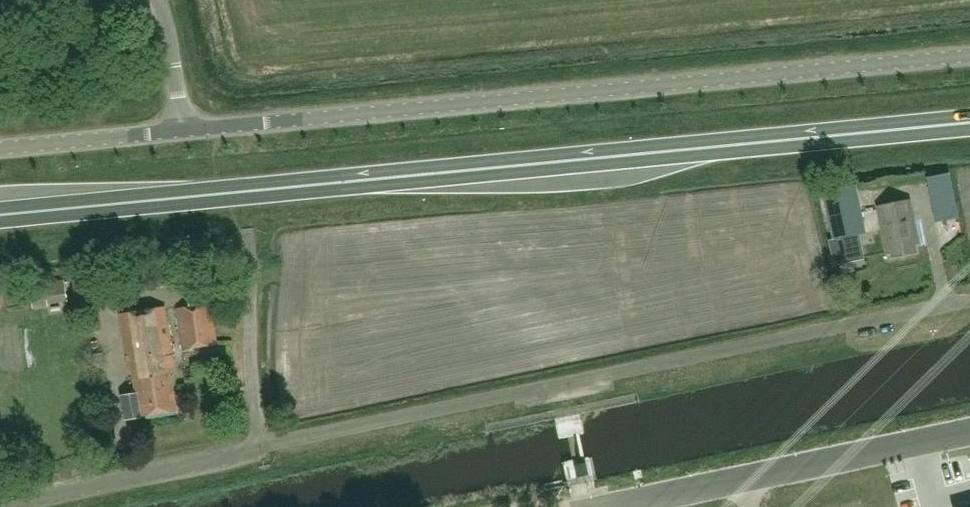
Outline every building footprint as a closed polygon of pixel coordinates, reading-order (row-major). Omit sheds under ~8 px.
[(856,185),(825,192),(835,239),(866,232),(856,185)] [(916,253),(915,248),(920,247),(910,202),(879,208),(888,253),(892,253),(893,258),(916,253)] [(182,349),(217,344),(211,306),(176,311),(182,349)] [(176,374),(166,308),(121,316),(130,374),(132,373),(136,395),(122,397),(126,420),(177,411),(171,375),(176,374)]
